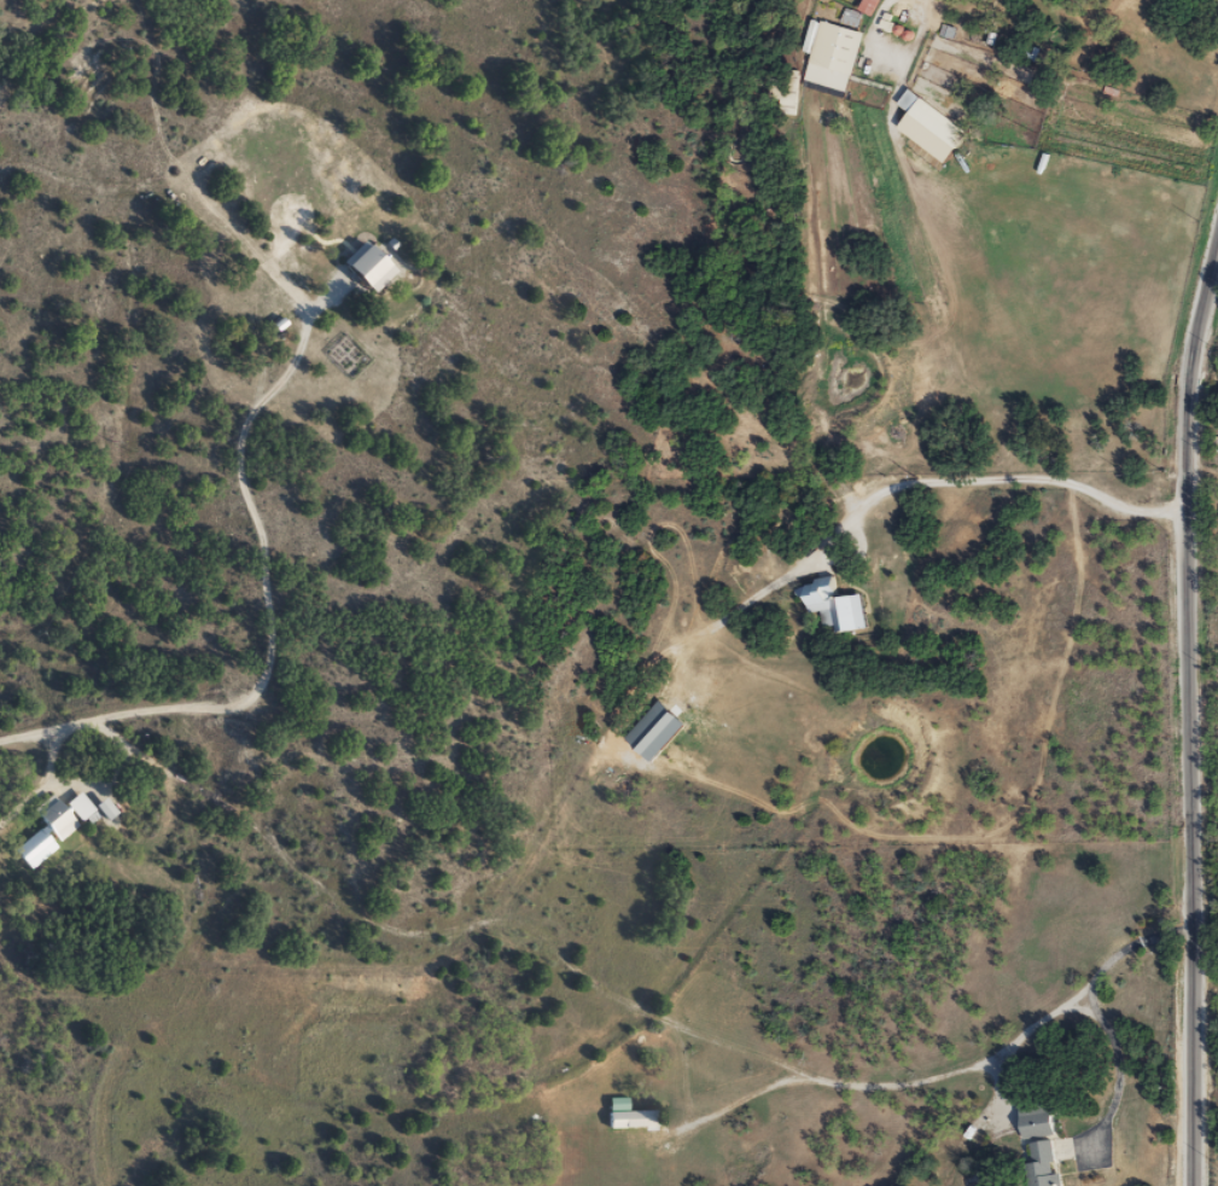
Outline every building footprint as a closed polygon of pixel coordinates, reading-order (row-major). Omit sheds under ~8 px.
[(861,31),(816,20),(802,80),(847,91),(861,31)] [(966,132),(919,97),(907,113),(954,149),(966,132)] [(389,271),(359,241),(337,263),(367,293),(389,271)] [(865,628),(859,594),(835,598),(831,577),(802,582),(807,612),(829,609),(833,633),(865,628)] [(657,752),(682,727),(657,701),(631,726),(657,752)] [(30,810),(54,841),(73,827),(49,795),(30,810)] [(1052,1135),(1049,1098),(1017,1102),(1021,1138),(1052,1135)] [(621,1129),(653,1129),(653,1111),(605,1111),(605,1135),(621,1135),(621,1129)] [(1034,1139),(1026,1185),(1055,1185),(1061,1144),(1034,1139)]
